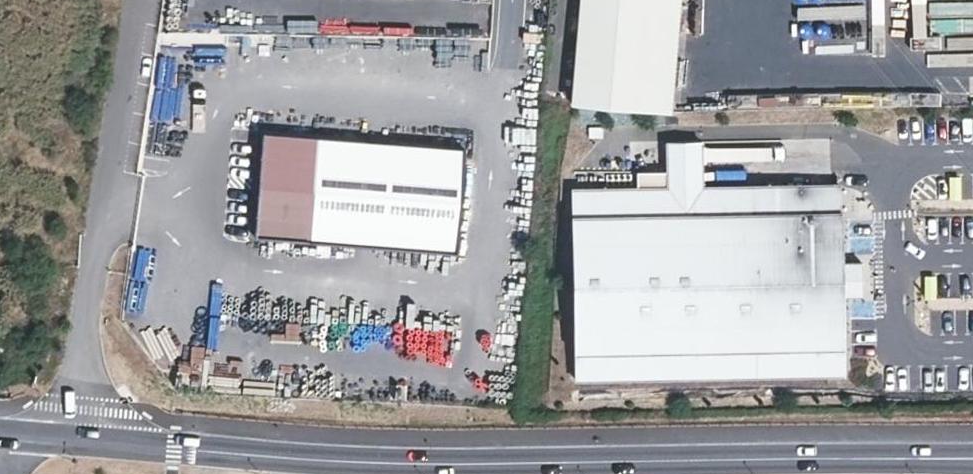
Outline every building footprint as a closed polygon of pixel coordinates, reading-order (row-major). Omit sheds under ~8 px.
[(669,110),(680,0),(580,0),(571,100),(669,110)] [(180,35),(159,34),(158,44),(181,44),(180,35)] [(465,150),(263,133),(255,236),(456,252),(465,150)] [(637,189),(571,190),(575,375),(842,369),(840,294),(851,293),(862,293),(861,261),(851,261),(840,261),(839,217),(839,206),(838,187),(701,190),(701,184),(700,161),(700,141),(666,142),(667,170),(637,171),(637,189)] [(701,190),(838,187),(838,181),(701,184),(701,190)]
